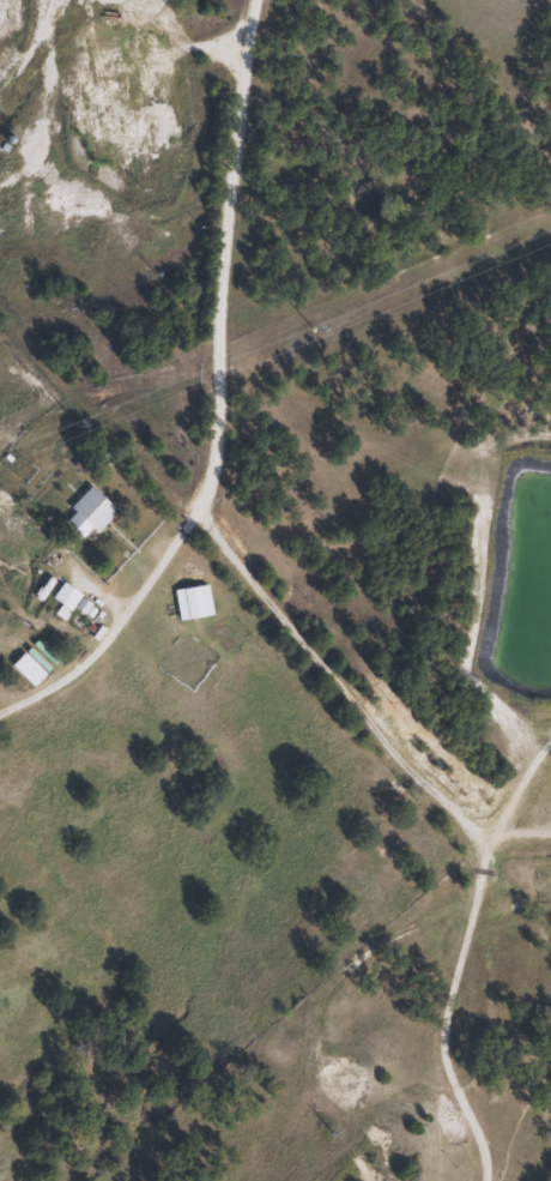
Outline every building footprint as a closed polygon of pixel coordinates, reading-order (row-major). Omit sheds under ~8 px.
[(122,23),(138,23),(139,0),(123,0),(122,23)] [(60,522),(80,542),(110,511),(86,487),(65,508),(69,512),(60,522)]
